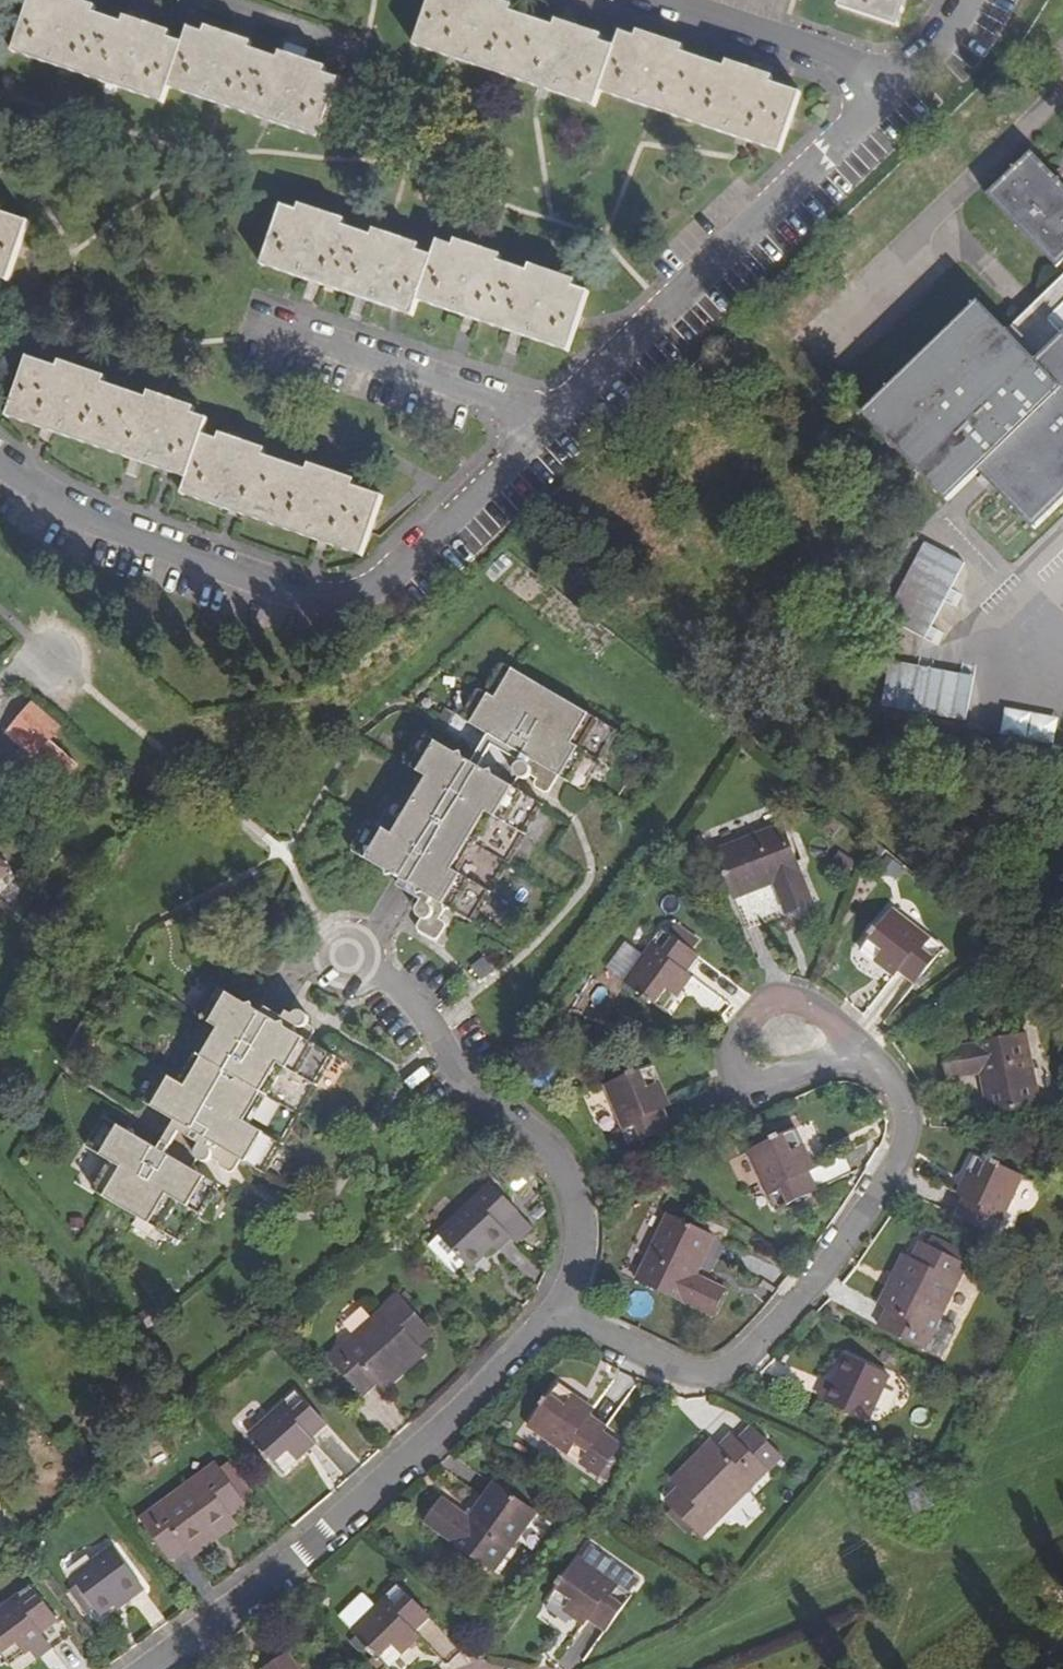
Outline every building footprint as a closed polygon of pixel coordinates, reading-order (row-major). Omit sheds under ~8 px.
[(184,47),(140,33),(63,9),(37,0),(30,0),(12,58),(164,107),(169,91),(184,47)] [(624,48),(571,31),(481,0),(438,0),(423,47),(604,107),(609,91),(624,48)] [(848,6),(910,26),(919,0),(850,0),(848,6)] [(624,48),(609,91),(790,152),(810,92),(752,73),(657,41),(629,32),(624,48)] [(333,101),(340,80),(301,68),(226,45),(188,34),(184,47),(169,91),(320,140),(333,101)] [(340,80),(333,101),(354,107),(360,86),(340,80)] [(1062,259),(1062,180),(1033,148),(986,192),(1056,266),(1062,259)] [(423,302),(438,257),(285,207),(265,268),(314,284),(363,300),(417,317),(423,302)] [(11,291),(30,229),(0,220),(0,287),(11,291)] [(438,257),(423,302),(475,318),(521,333),(574,350),(594,290),(443,242),(438,257)] [(1003,328),(1016,343),(1062,298),(1062,272),(1003,328)] [(1003,328),(981,304),(864,413),(949,503),(978,474),(1034,533),(1062,506),(1062,298),(1016,343),(1003,328)] [(214,423),(33,365),(13,425),(45,436),(135,464),(196,484),(191,499),(235,513),(328,543),(373,558),(392,496),(209,439),(214,423)] [(933,638),(968,559),(926,541),(891,620),(933,638)] [(974,715),(976,666),(889,662),(886,711),(974,715)] [(537,772),(535,776),(541,779),(541,786),(552,792),(558,791),(566,778),(589,790),(624,731),(509,663),(491,692),(485,689),(467,719),(523,751),(535,759),(533,763),(536,766),(537,772)] [(59,730),(34,706),(9,735),(45,768),(59,752),(48,742),(59,730)] [(1009,708),(1005,734),(1058,743),(1062,716),(1009,708)] [(519,787),(506,779),(428,733),(410,763),(429,775),(395,833),(375,822),(357,851),(425,892),(437,900),(435,905),(437,913),(435,917),(427,919),(423,923),(422,928),(425,933),(436,940),(440,940),(444,939),(450,926),(449,922),(446,920),(452,908),(478,924),(549,805),(519,787)] [(535,759),(523,751),(506,779),(519,787),(524,778),(531,778),(535,776),(537,772),(536,766),(533,763),(535,759)] [(816,900),(780,821),(714,851),(736,899),(774,882),(788,912),(816,900)] [(0,868),(0,888),(10,879),(0,868)] [(423,915),(427,919),(435,917),(437,913),(435,905),(437,900),(425,892),(416,905),(422,909),(423,915)] [(860,953),(896,979),(900,974),(917,986),(943,952),(891,913),(860,953)] [(685,946),(692,936),(676,924),(669,934),(663,930),(626,982),(667,1012),(693,977),(688,973),(700,957),(692,950),(685,946)] [(699,941),(692,936),(685,946),(692,950),(699,941)] [(282,1021),(259,1008),(214,983),(196,1013),(212,1022),(180,1080),(162,1070),(146,1099),(142,1098),(126,1127),(104,1116),(88,1145),(111,1159),(95,1189),(137,1214),(140,1210),(158,1220),(156,1225),(181,1239),(194,1216),(190,1213),(194,1208),(204,1213),(221,1183),(196,1169),(182,1160),(198,1132),(212,1140),(206,1152),(198,1148),(198,1154),(201,1159),(209,1160),(213,1157),(218,1159),(220,1165),(229,1170),(234,1170),(242,1157),(263,1169),(279,1141),(284,1144),(320,1082),(315,1079),(332,1051),(311,1039),(316,1029),(314,1025),(310,1022),(311,1017),(309,1013),(305,1010),(300,1010),(296,1014),(288,1010),(282,1021)] [(1037,1108),(1026,1036),(943,1050),(947,1078),(980,1073),(986,1116),(1037,1108)] [(315,1079),(320,1082),(337,1054),(332,1051),(315,1079)] [(667,1105),(649,1064),(633,1070),(632,1068),(624,1072),(625,1074),(602,1085),(628,1144),(669,1126),(661,1107),(667,1105)] [(813,1169),(794,1130),(748,1151),(776,1208),(814,1190),(806,1173),(813,1169)] [(196,1169),(201,1159),(198,1154),(198,1148),(206,1152),(212,1140),(198,1132),(182,1160),(196,1169)] [(279,1141),(263,1169),(267,1171),(284,1144),(279,1141)] [(1015,1179),(970,1161),(954,1202),(960,1204),(953,1224),(993,1239),(1015,1179)] [(525,1219),(498,1190),(445,1240),(447,1242),(472,1270),(477,1275),(500,1254),(503,1258),(518,1245),(510,1235),(525,1219)] [(722,1229),(673,1206),(641,1270),(717,1308),(731,1282),(702,1268),(722,1229)] [(140,1210),(137,1214),(156,1225),(158,1220),(140,1210)] [(931,1251),(935,1243),(927,1238),(923,1246),(931,1251)] [(472,1270),(447,1242),(436,1253),(461,1280),(472,1270)] [(873,1327),(919,1350),(933,1322),(961,1267),(954,1263),(959,1255),(935,1243),(931,1251),(923,1246),(916,1243),(906,1263),(880,1312),(873,1327)] [(880,1312),(906,1263),(897,1259),(871,1309),(880,1312)] [(383,1387),(425,1351),(439,1339),(404,1299),(334,1359),(369,1400),(383,1387)] [(950,1331),(933,1322),(919,1350),(935,1359),(950,1331)] [(431,1359),(425,1351),(383,1387),(390,1396),(431,1359)] [(891,1378),(848,1358),(835,1383),(831,1381),(821,1401),(869,1424),(891,1378)] [(600,1476),(613,1458),(622,1445),(603,1431),(607,1426),(591,1415),(594,1411),(556,1385),(528,1427),(600,1476)] [(329,1427),(301,1394),(251,1436),(284,1475),(318,1446),(312,1439),(329,1427)] [(730,1436),(717,1448),(676,1488),(663,1501),(701,1538),(763,1476),(782,1459),(752,1429),(738,1444),(730,1436)] [(676,1488),(717,1448),(711,1443),(669,1481),(676,1488)] [(613,1458),(600,1476),(606,1480),(619,1462),(613,1458)] [(190,1550),(233,1518),(248,1507),(245,1503),(256,1494),(230,1461),(219,1469),(217,1466),(143,1520),(174,1562),(190,1550)] [(495,1571),(536,1511),(494,1482),(470,1517),(443,1499),(426,1524),(495,1571)] [(240,1527),(233,1518),(190,1550),(196,1559),(240,1527)] [(145,1587),(113,1545),(73,1574),(101,1613),(126,1595),(129,1599),(145,1587)] [(578,1559),(548,1601),(579,1624),(585,1629),(590,1623),(605,1633),(631,1597),(629,1596),(634,1589),(636,1590),(640,1584),(640,1580),(634,1576),(632,1578),(596,1552),(597,1550),(591,1546),(587,1546),(582,1552),(584,1553),(580,1560),(578,1559)] [(33,1584),(0,1606),(0,1649),(10,1662),(45,1636),(41,1630),(57,1618),(33,1584)] [(378,1609),(353,1633),(389,1668),(420,1639),(415,1634),(430,1619),(399,1588),(378,1609)] [(353,1633),(378,1609),(365,1596),(340,1619),(353,1633)] [(286,1652),(262,1668),(263,1668),(297,1668),(286,1652)]
